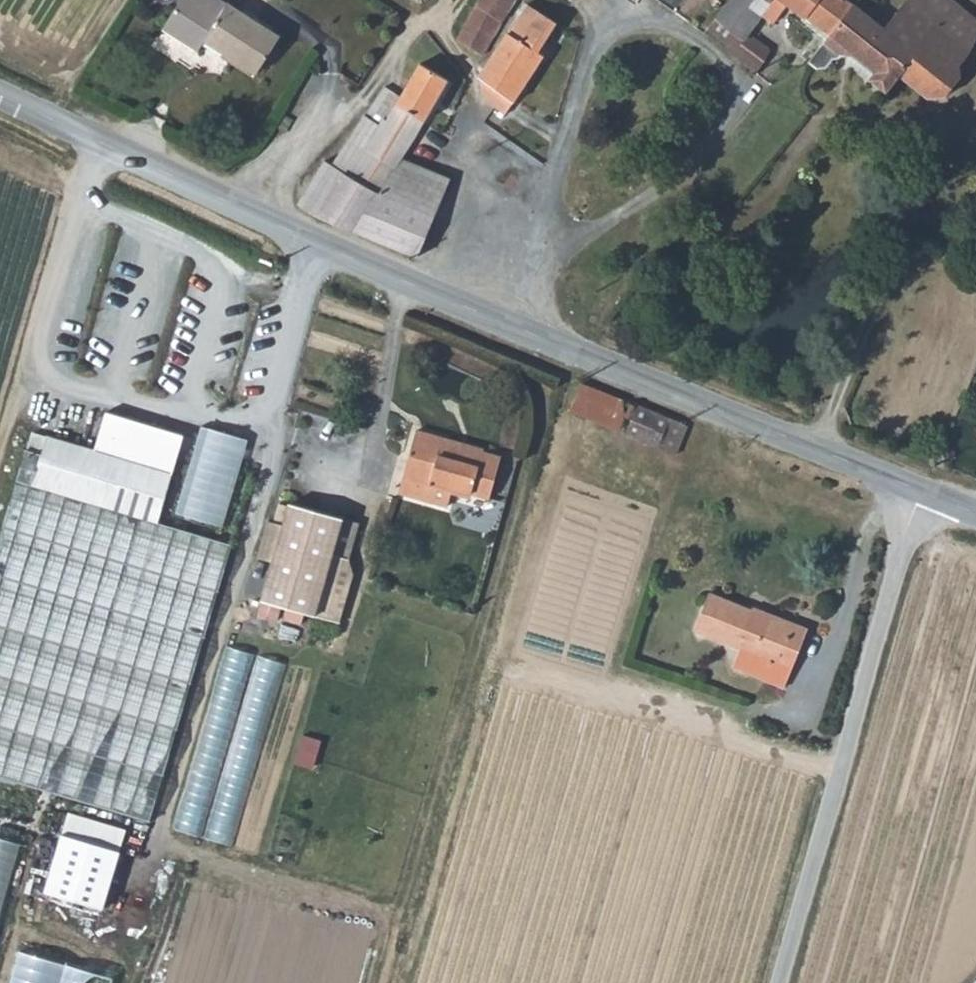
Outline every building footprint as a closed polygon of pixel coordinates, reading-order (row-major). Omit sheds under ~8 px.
[(189,0),(181,0),(159,47),(197,65),(203,54),(258,82),(278,43),(189,0)] [(469,23),(479,30),(469,46),(484,54),(517,0),(483,0),(469,23)] [(772,1),(771,0),(733,0),(711,30),(731,45),(728,49),(757,72),(772,49),(750,32),(762,14),(772,1)] [(831,33),(852,2),(849,0),(772,0),(772,1),(762,14),(775,23),(789,3),(831,33)] [(831,33),(812,61),(822,68),(827,68),(839,55),(853,56),(867,67),(913,0),(902,0),(883,25),(852,2),(831,33)] [(924,0),(913,0),(867,67),(877,74),(873,79),(889,90),(901,73),(932,96),(945,91),(961,69),(960,59),(927,35),(942,13),(924,0)] [(957,0),(924,0),(942,13),(927,35),(960,59),(975,28),(975,14),(957,0)] [(526,3),(481,76),(485,98),(508,112),(546,55),(541,51),(557,21),(526,3)] [(469,46),(479,30),(469,23),(459,40),(469,46)] [(421,62),(402,93),(388,85),(372,117),(383,124),(355,170),(351,168),(347,173),(345,172),(320,213),(319,214),(381,241),(382,243),(417,257),(450,180),(404,158),(449,80),(421,62)] [(383,124),(372,117),(388,85),(385,83),(333,164),(327,160),(301,202),(320,213),(345,172),(347,173),(351,168),(355,170),(383,124)] [(627,433),(624,401),(581,383),(571,411),(627,433)] [(677,453),(689,426),(624,401),(627,433),(677,453)] [(231,526),(253,437),(205,425),(183,514),(231,526)] [(406,500),(433,508),(437,492),(439,487),(478,499),(495,504),(507,465),(451,448),(451,445),(424,437),(406,500)] [(38,461),(29,489),(155,525),(168,477),(43,442),(38,461)] [(507,465),(508,462),(451,445),(451,448),(507,465)] [(9,783),(151,823),(228,546),(155,525),(29,489),(38,461),(21,456),(0,534),(0,780),(9,783)] [(476,504),(478,499),(439,487),(437,492),(458,499),(476,504)] [(458,499),(437,492),(433,508),(453,514),(458,499)] [(274,571),(262,609),(335,634),(348,592),(354,571),(360,547),(365,536),(292,512),(285,535),(268,530),(257,566),(274,571)] [(790,632),(705,594),(689,632),(786,675),(794,656),(782,650),(790,632)] [(348,688),(225,648),(171,827),(297,869),(348,688)] [(108,911),(133,828),(74,810),(49,893),(108,911)] [(0,838),(0,928),(25,845),(0,838)]
